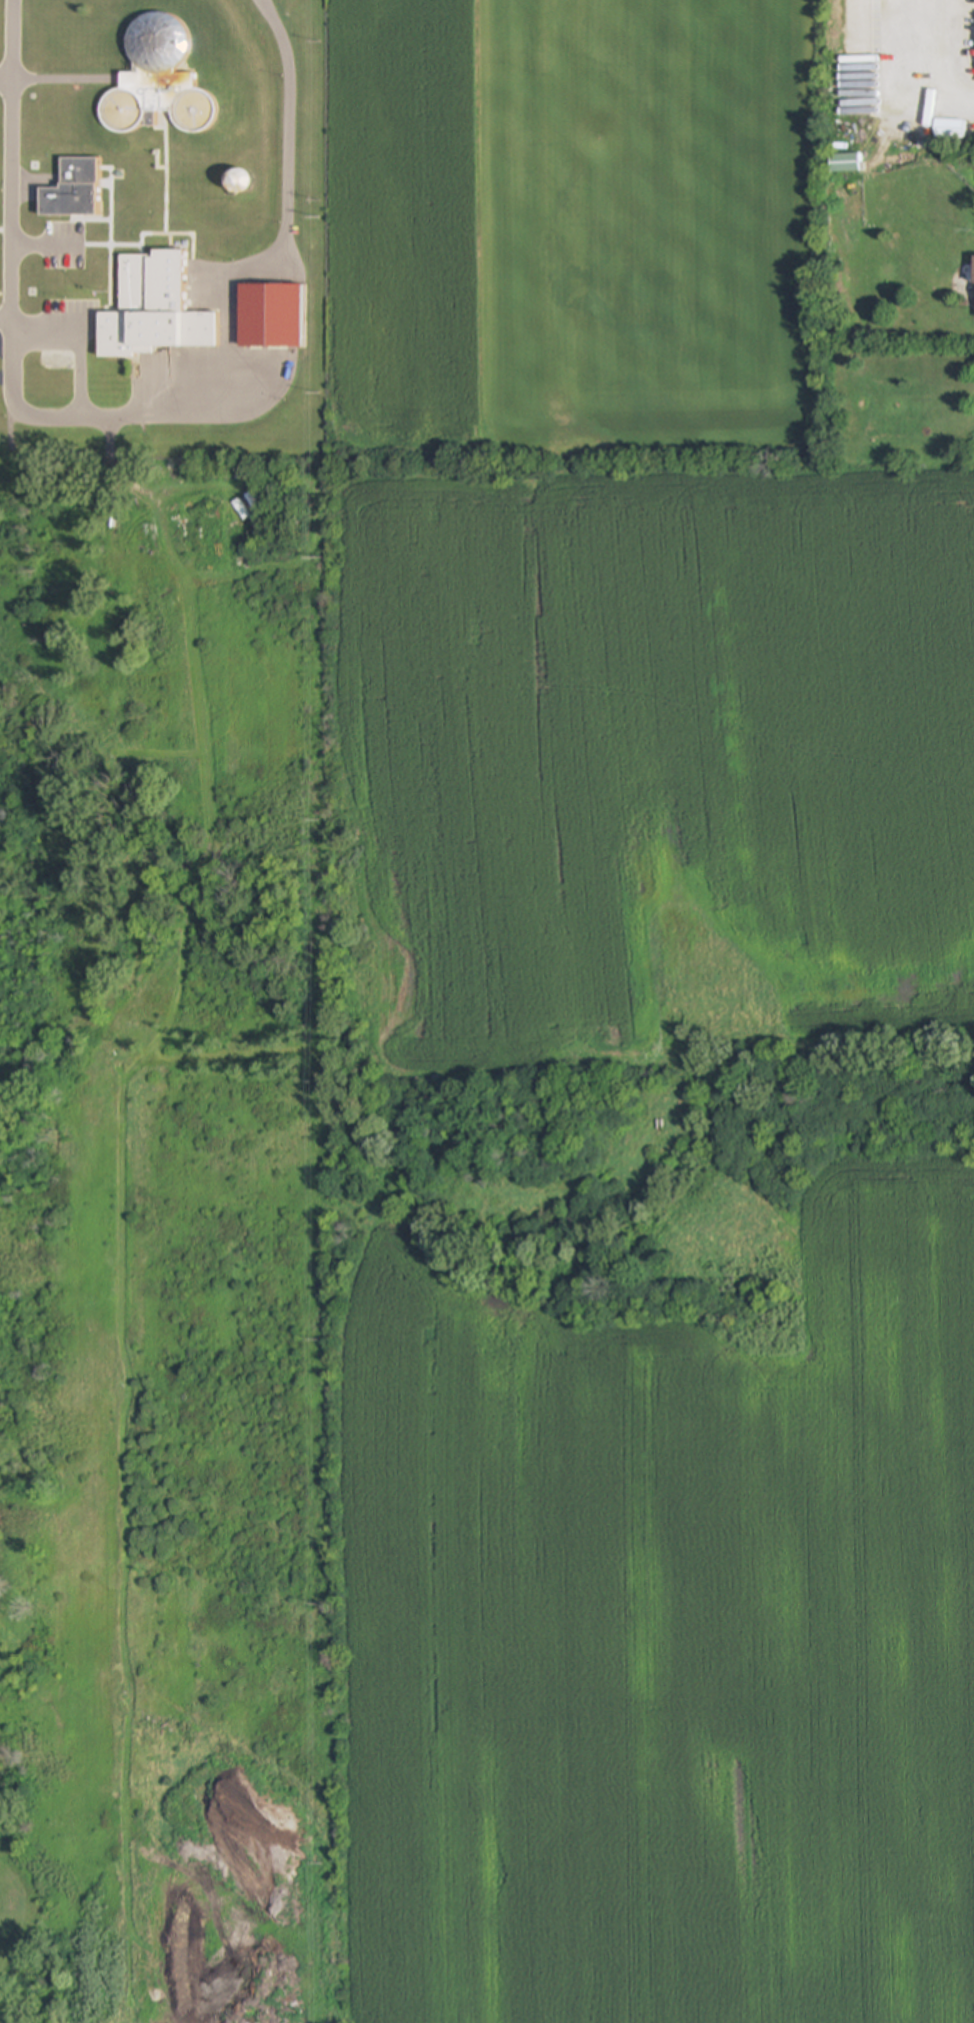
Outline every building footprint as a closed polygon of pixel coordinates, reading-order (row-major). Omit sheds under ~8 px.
[(197,76),(178,74),(180,52),(173,16),(159,14),(134,20),(130,55),(134,72),(120,75),(119,91),(106,93),(104,110),(108,131),(124,133),(143,129),(144,112),(173,115),(176,126),(190,127),(206,124),(208,108),(204,91),(195,91),(197,76)] [(962,120),(934,120),(934,139),(962,139),(962,120)] [(829,154),(829,173),(859,173),(859,154),(829,154)] [(187,251),(151,251),(151,256),(118,256),(118,313),(97,313),(97,358),(133,358),(133,348),(218,348),(218,311),(187,311),(187,251)]
